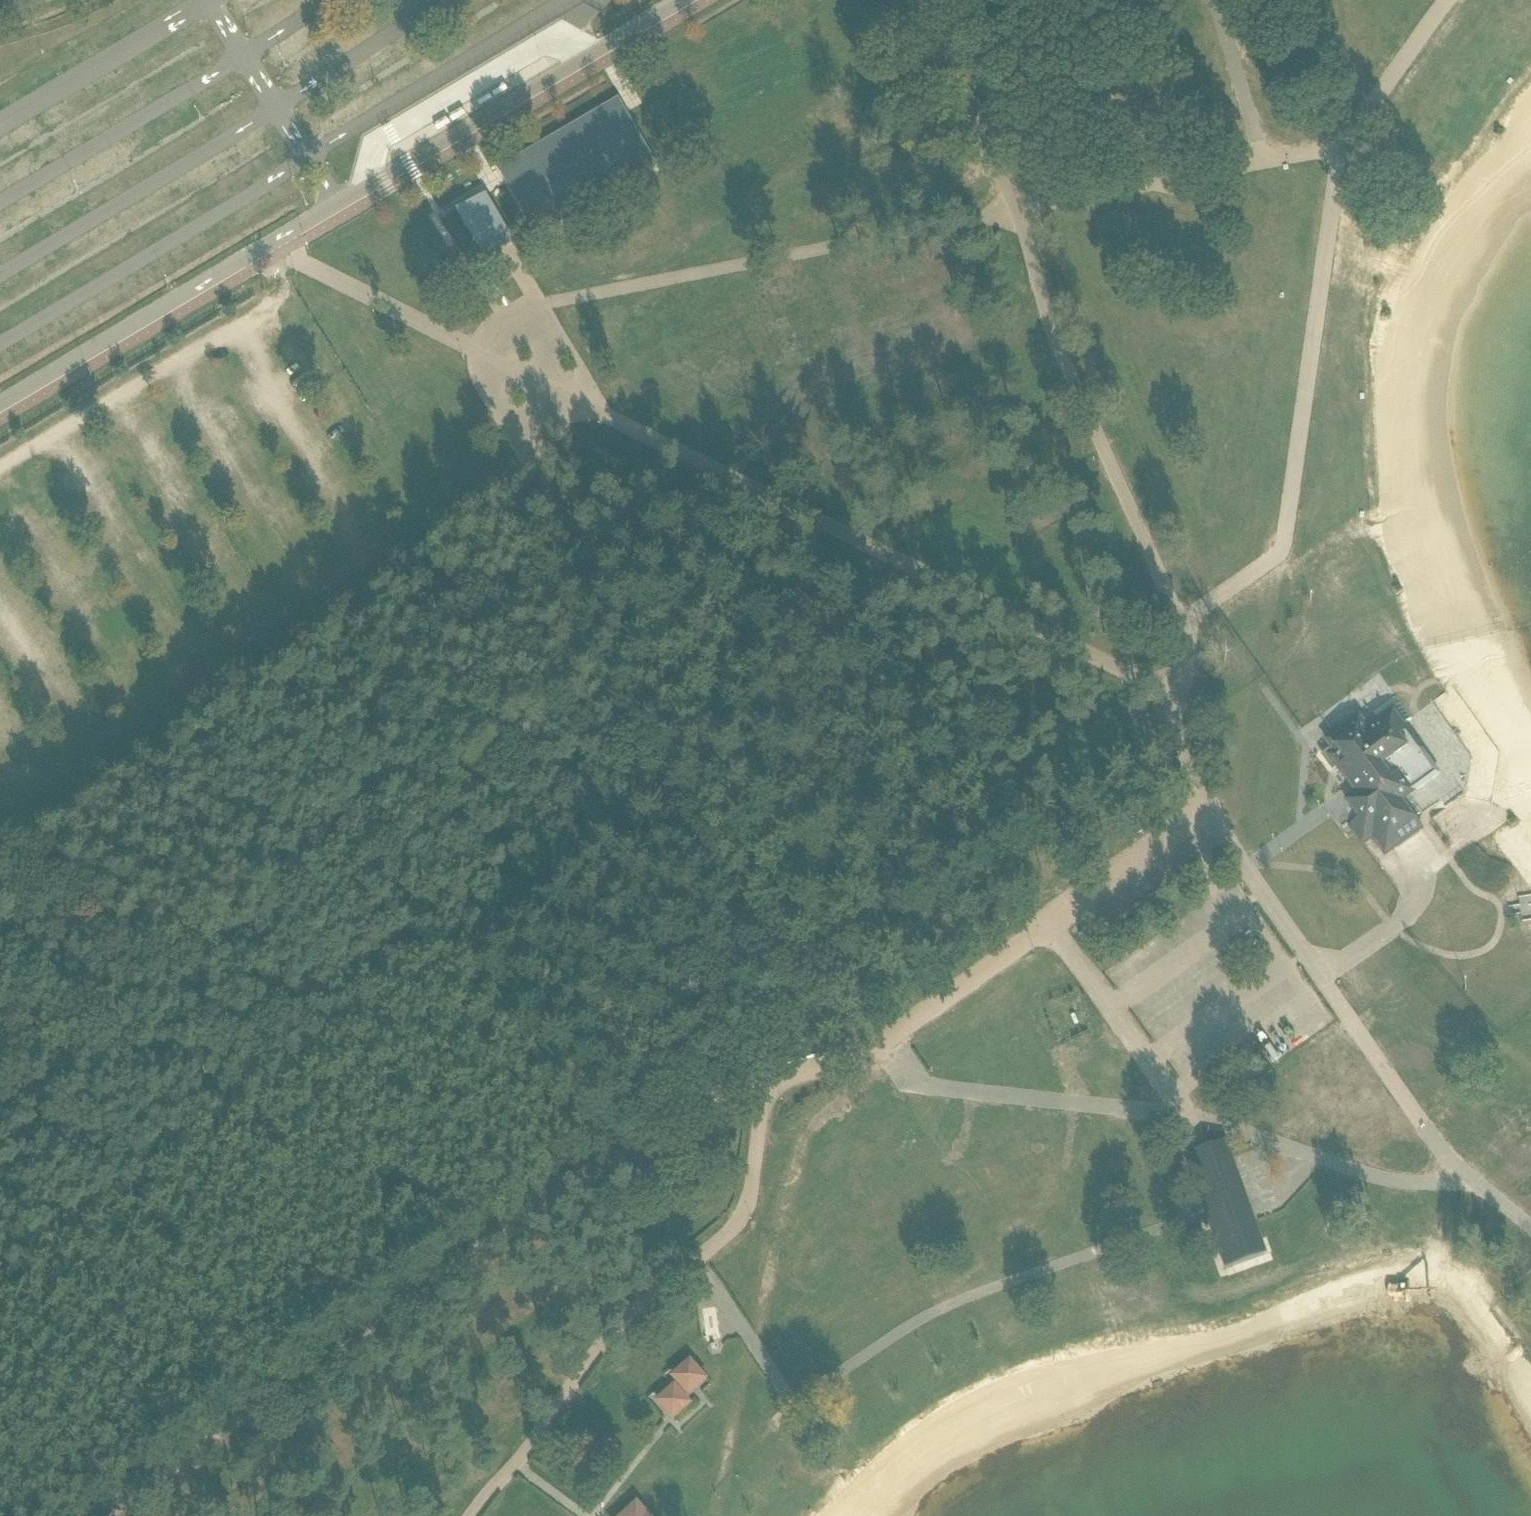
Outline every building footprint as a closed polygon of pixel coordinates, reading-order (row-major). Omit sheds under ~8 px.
[(457,212),(486,261),(493,257),(491,254),(512,242),(485,196),(457,212)] [(1439,775),(1402,724),(1411,717),(1395,696),(1373,712),(1379,721),(1369,728),(1360,715),(1339,731),(1344,738),(1325,751),(1323,748),(1314,755),(1328,773),(1337,767),(1369,811),(1350,825),(1358,837),(1368,830),(1386,854),(1403,842),(1422,828),(1420,825),(1402,801),(1439,775)] [(1265,1255),(1223,1141),(1184,1155),(1225,1269),(1265,1255)] [(675,1383),(654,1402),(672,1422),(692,1404),(686,1398),(707,1379),(689,1359),(669,1377),(675,1383)] [(636,1500),(619,1515),(651,1515),(636,1500)]
